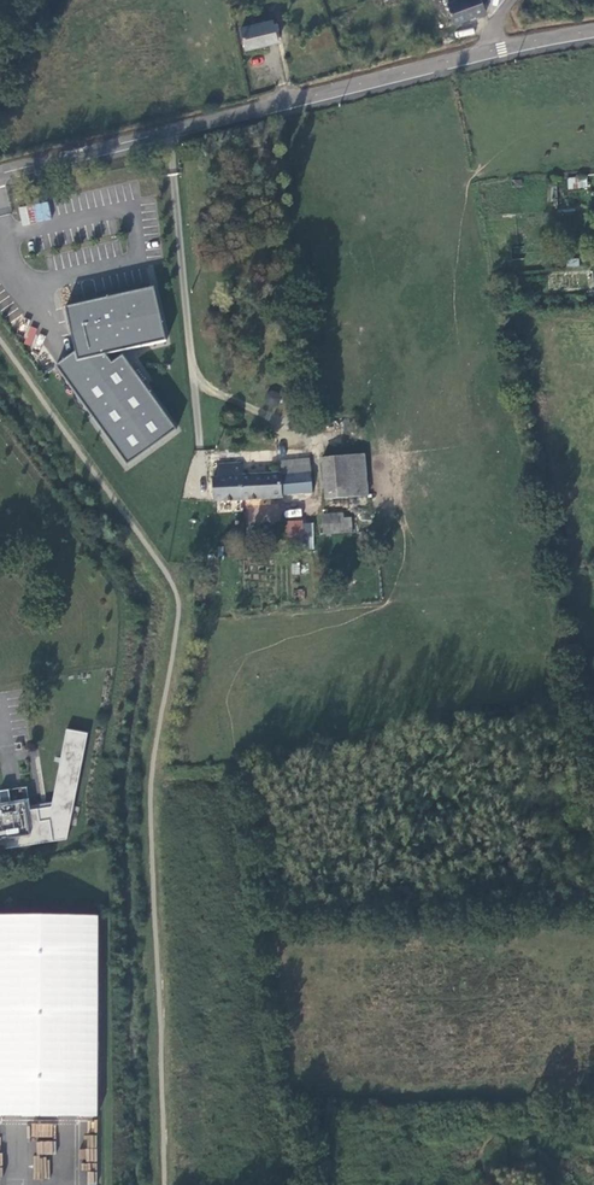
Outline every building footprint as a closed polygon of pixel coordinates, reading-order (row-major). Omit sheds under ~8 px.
[(454,24),(487,12),(483,0),(457,0),(447,4),(454,24)] [(278,41),(273,20),(241,27),(246,49),(278,41)] [(587,187),(586,177),(567,179),(568,189),(587,187)] [(47,200),(18,209),(23,226),(52,218),(47,200)] [(154,288),(65,308),(75,352),(67,359),(56,367),(127,466),(176,430),(123,356),(112,363),(106,355),(166,341),(154,288)] [(31,345),(35,328),(27,326),(23,344),(31,345)] [(322,458),(326,499),(368,495),(364,455),(322,458)] [(234,500),(271,498),(283,497),(283,495),(313,493),(310,461),(281,464),(281,474),(241,476),(241,464),(217,464),(218,477),(213,477),(214,501),(234,500)] [(343,533),(342,519),(342,514),(323,514),(324,534),(343,533)] [(352,519),(342,519),(343,533),(353,533),(352,519)] [(286,546),(304,546),(303,524),(303,521),(285,521),(286,546)] [(303,524),(304,546),(304,549),(313,549),(313,524),(303,524)] [(0,804),(0,851),(67,840),(70,825),(74,807),(88,734),(67,730),(52,808),(31,811),(29,800),(0,804)] [(74,807),(70,825),(76,826),(80,808),(74,807)] [(98,916),(0,916),(0,1116),(98,1115),(98,916)]
